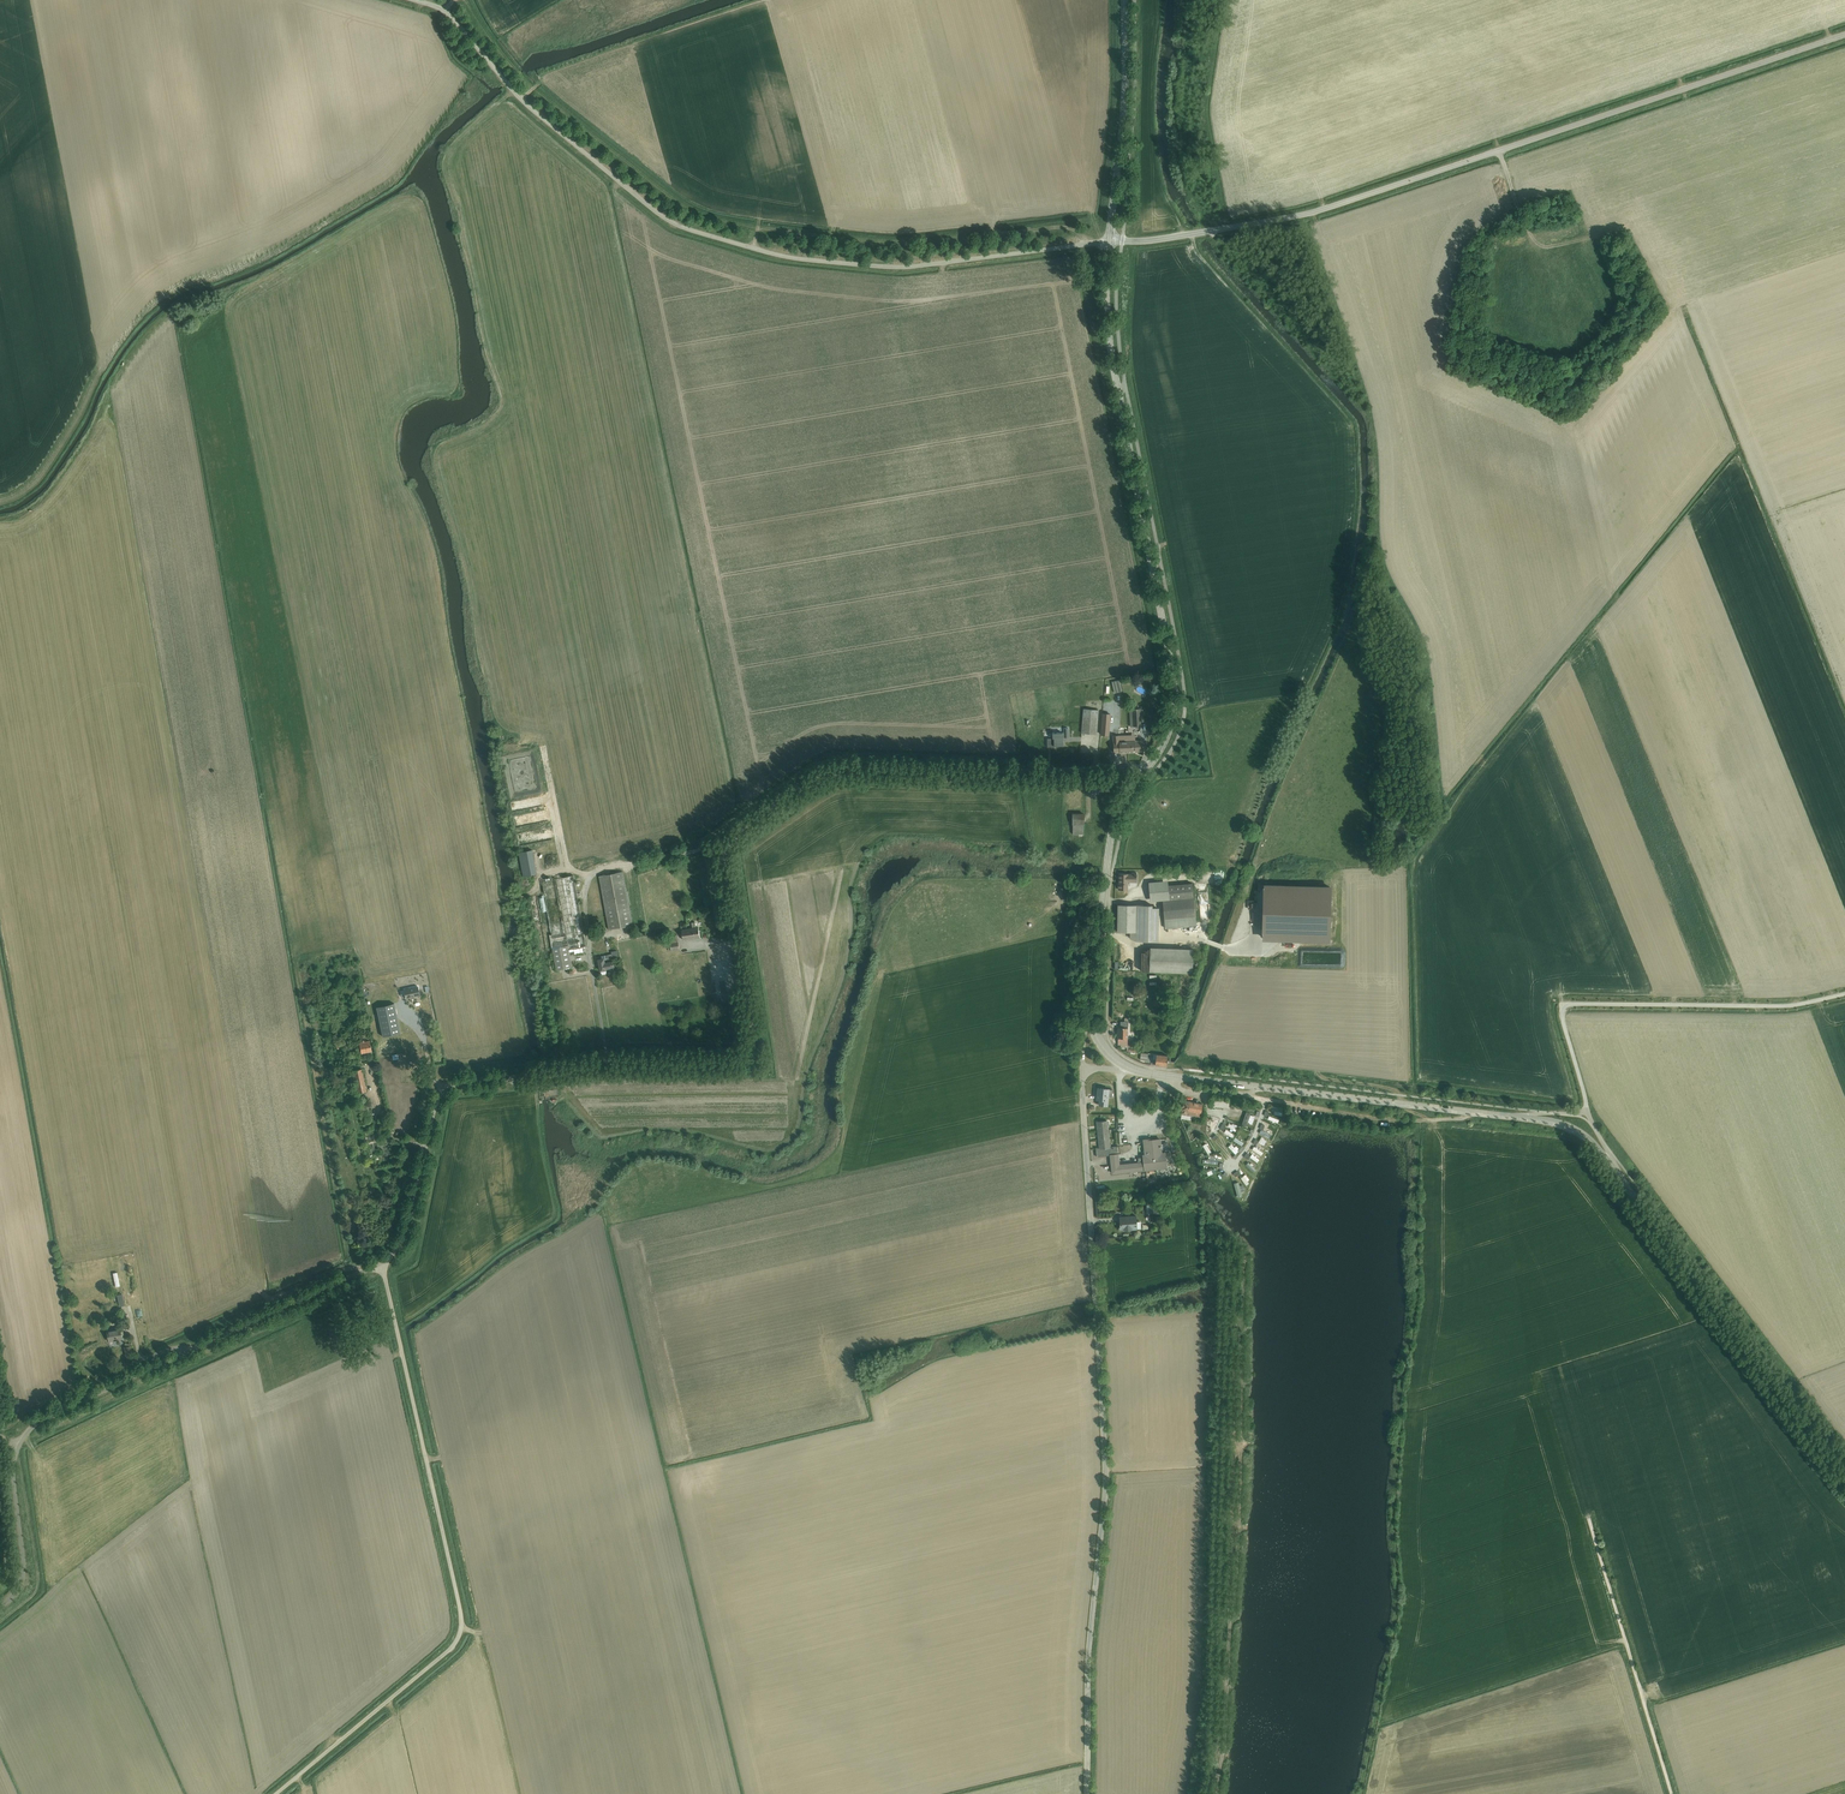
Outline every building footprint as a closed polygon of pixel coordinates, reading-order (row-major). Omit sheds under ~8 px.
[(1119,680),(1112,682),(1115,693),(1122,691),(1119,680)] [(1081,734),(1096,735),(1098,711),(1083,709),(1081,734)] [(1129,709),(1130,727),(1140,726),(1139,709),(1129,709)] [(1101,735),(1109,735),(1110,714),(1103,714),(1101,735)] [(1053,738),(1047,738),(1047,747),(1055,747),(1055,746),(1063,746),(1063,736),(1064,736),(1064,738),(1069,737),(1068,728),(1064,728),(1064,733),(1053,733),(1053,738)] [(1118,736),(1112,736),(1113,753),(1127,752),(1127,741),(1119,742),(1118,736)] [(1141,740),(1127,741),(1127,752),(1142,751),(1141,740)] [(1073,835),(1083,835),(1084,815),(1073,814),(1073,835)] [(517,852),(522,877),(537,874),(532,850),(517,852)] [(599,876),(609,929),(633,925),(623,872),(599,876)] [(1119,884),(1118,884),(1118,889),(1128,890),(1128,882),(1137,883),(1137,874),(1119,874),(1119,884)] [(584,952),(583,947),(586,946),(574,875),(543,881),(552,935),(550,935),(557,970),(572,967),(569,955),(584,952)] [(1168,880),(1149,882),(1150,901),(1163,900),(1165,928),(1197,926),(1192,883),(1168,885),(1168,880)] [(1330,887),(1263,886),(1262,935),(1330,937),(1330,887)] [(1136,932),(1137,905),(1118,905),(1117,932),(1130,932),(1136,932)] [(1136,932),(1130,932),(1130,938),(1136,941),(1159,941),(1159,908),(1152,908),(1152,905),(1137,905),(1136,932)] [(693,929),(682,930),(683,940),(700,937),(699,928),(696,928),(696,922),(692,923),(693,929)] [(666,937),(668,951),(680,949),(677,935),(666,937)] [(1150,947),(1149,971),(1193,973),(1193,949),(1150,947)] [(601,956),(601,959),(598,960),(601,974),(606,974),(605,968),(614,967),(613,963),(612,954),(601,956)] [(419,996),(417,986),(403,989),(403,990),(400,991),(401,995),(401,996),(403,997),(404,998),(405,998),(405,999),(419,996)] [(395,1005),(378,1009),(384,1039),(401,1035),(395,1005)] [(1118,1027),(1118,1045),(1128,1046),(1128,1028),(1118,1027)] [(360,1050),(361,1054),(372,1051),(370,1041),(359,1043),(359,1044),(357,1045),(358,1050),(360,1050)] [(1156,1054),(1156,1059),(1155,1065),(1167,1066),(1168,1056),(1156,1054)] [(353,1071),(358,1093),(366,1091),(361,1069),(353,1071)] [(1098,1088),(1097,1099),(1100,1099),(1099,1105),(1108,1105),(1109,1096),(1112,1096),(1113,1090),(1098,1088)] [(1204,1100),(1205,1093),(1193,1091),(1192,1098),(1204,1100)] [(1216,1098),(1229,1100),(1229,1099),(1212,1097),(1211,1105),(1211,1106),(1215,1106),(1216,1098)] [(1216,1098),(1215,1106),(1228,1107),(1229,1100),(1216,1098)] [(1183,1100),(1180,1119),(1192,1121),(1193,1116),(1195,1116),(1195,1119),(1202,1120),(1203,1114),(1201,1113),(1203,1104),(1198,1103),(1198,1100),(1196,1100),(1195,1102),(1183,1100)] [(360,1102),(363,1115),(369,1113),(367,1101),(360,1102)] [(1273,1104),(1272,1110),(1282,1112),(1283,1106),(1273,1104)] [(1247,1111),(1242,1124),(1247,1126),(1248,1123),(1252,1124),(1255,1116),(1250,1114),(1251,1113),(1247,1111)] [(1098,1131),(1109,1130),(1108,1121),(1097,1122),(1098,1131)] [(1226,1129),(1224,1132),(1233,1138),(1235,1135),(1226,1129)] [(1109,1130),(1098,1131),(1099,1140),(1110,1139),(1109,1130)] [(1261,1130),(1259,1133),(1269,1138),(1271,1135),(1261,1130)] [(1236,1137),(1234,1140),(1242,1145),(1244,1142),(1236,1137)] [(1110,1154),(1110,1155),(1112,1174),(1130,1172),(1130,1173),(1134,1173),(1134,1172),(1168,1168),(1166,1151),(1162,1152),(1161,1138),(1150,1139),(1150,1138),(1143,1139),(1144,1154),(1142,1154),(1143,1157),(1138,1158),(1138,1162),(1120,1164),(1119,1153),(1118,1153),(1110,1154)] [(1100,1148),(1111,1147),(1110,1139),(1099,1140),(1100,1148)] [(1206,1143),(1203,1145),(1208,1154),(1211,1152),(1206,1143)] [(1231,1144),(1229,1146),(1236,1154),(1238,1151),(1236,1149),(1239,1146),(1235,1143),(1233,1145),(1231,1144)] [(1111,1147),(1100,1148),(1096,1149),(1097,1157),(1110,1155),(1110,1154),(1118,1153),(1117,1146),(1111,1147)] [(1254,1146),(1252,1149),(1261,1155),(1263,1152),(1254,1146)] [(1252,1154),(1250,1157),(1257,1162),(1259,1159),(1252,1154)] [(1249,1162),(1246,1165),(1253,1172),(1256,1170),(1249,1162)] [(1206,1171),(1204,1172),(1206,1176),(1216,1172),(1215,1169),(1213,1169),(1212,1168),(1206,1170),(1206,1171)] [(1244,1176),(1241,1178),(1246,1185),(1249,1183),(1244,1176)] [(1153,1201),(1146,1201),(1147,1213),(1157,1212),(1156,1207),(1153,1207),(1153,1201)] [(1120,1224),(1119,1224),(1120,1230),(1141,1229),(1141,1221),(1137,1222),(1137,1216),(1120,1217),(1120,1224)] [(106,1330),(108,1341),(121,1338),(119,1327),(106,1330)] [(124,1347),(126,1360),(132,1359),(130,1345),(124,1347)]
